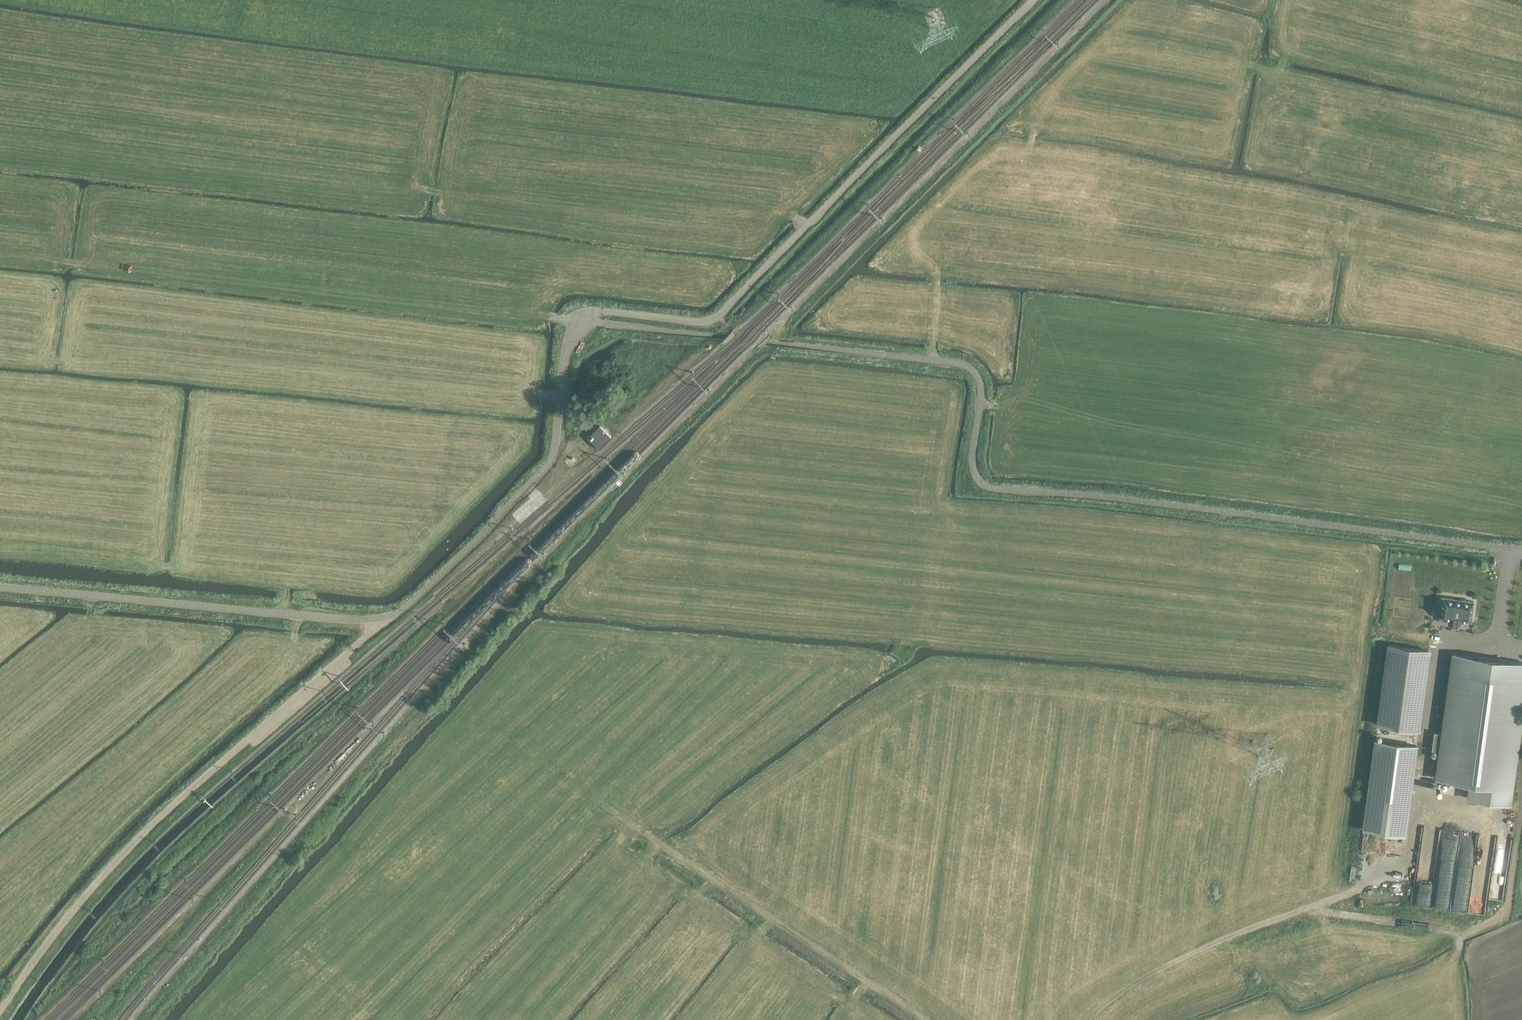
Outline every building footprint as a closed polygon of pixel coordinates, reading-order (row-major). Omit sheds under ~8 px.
[(600,426),(588,437),(600,449),(612,437),(600,426)] [(571,457),(565,461),(570,467),(575,463),(571,457)] [(1471,621),(1474,601),(1461,600),(1461,601),(1454,600),(1454,599),(1442,597),(1439,617),(1450,619),(1450,624),(1459,625),(1460,620),(1471,621)] [(1378,724),(1418,730),(1429,650),(1389,645),(1378,724)] [(1469,799),(1509,804),(1521,711),(1521,663),(1509,661),(1508,669),(1472,664),(1473,656),(1454,654),(1443,733),(1434,732),(1432,750),(1440,751),(1437,778),(1471,783),(1469,799)] [(1364,830),(1404,835),(1416,745),(1376,740),(1364,830)] [(1414,909),(1430,911),(1438,841),(1441,842),(1438,869),(1453,871),(1457,834),(1423,830),(1414,909)] [(1398,853),(1399,841),(1389,840),(1389,845),(1377,844),(1377,852),(1398,853)] [(1437,872),(1435,909),(1448,910),(1450,873),(1437,872)] [(1470,877),(1454,875),(1451,913),(1467,914),(1470,877)] [(1503,901),(1504,884),(1491,883),(1490,900),(1503,901)] [(1485,913),(1486,887),(1472,886),(1470,912),(1485,913)]
